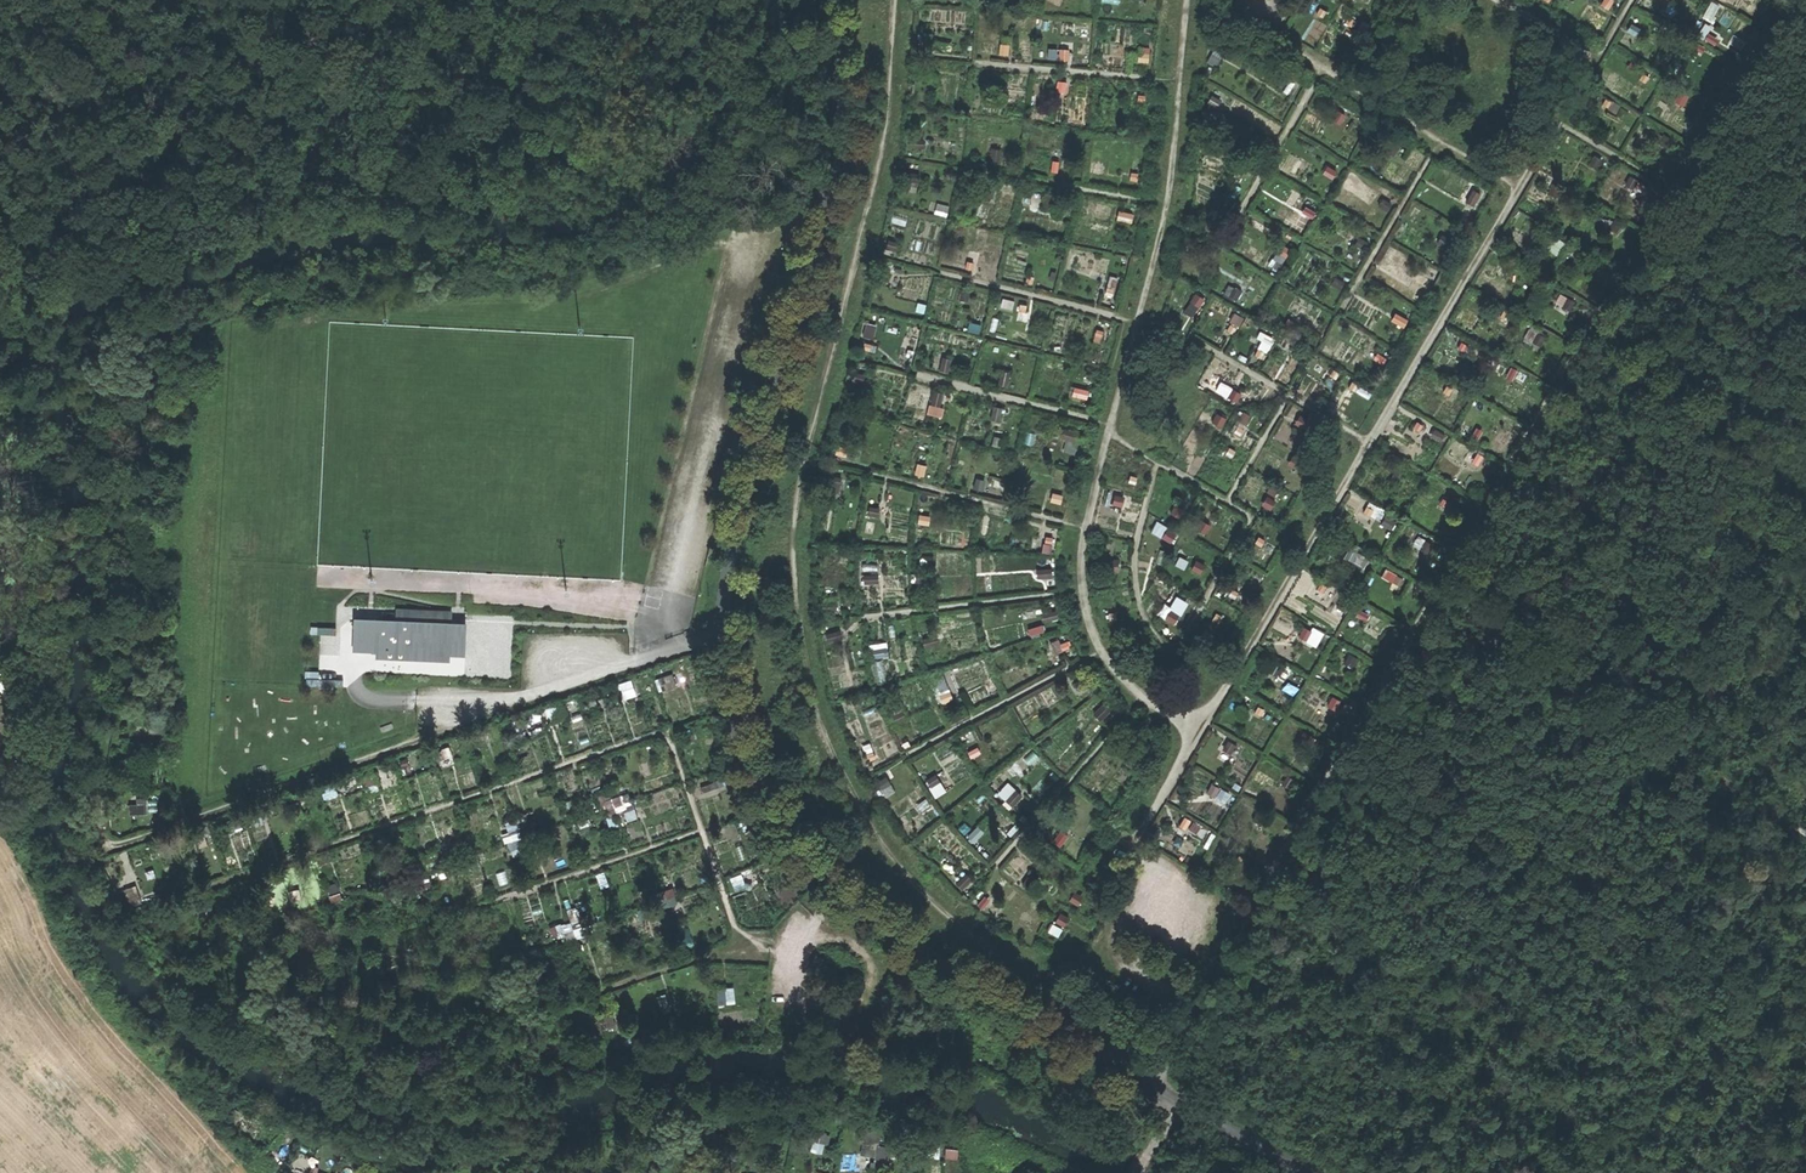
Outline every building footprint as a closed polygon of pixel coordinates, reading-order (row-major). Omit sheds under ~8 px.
[(1546,248),(1556,254),(1562,243),(1552,237),(1546,248)] [(1278,268),(1283,256),(1274,252),(1269,264),(1278,268)] [(1194,312),(1204,297),(1195,291),(1185,306),(1194,312)] [(1560,291),(1553,303),(1570,312),(1577,300),(1560,291)] [(1228,321),(1237,326),(1242,316),(1233,311),(1228,321)] [(1394,312),(1390,320),(1403,326),(1407,319),(1394,312)] [(1262,336),(1256,347),(1265,352),(1271,340),(1262,336)] [(869,385),(871,375),(854,372),(852,381),(869,385)] [(1073,386),(1071,395),(1086,398),(1088,389),(1073,386)] [(932,388),(926,413),(939,416),(945,391),(932,388)] [(1240,410),(1236,420),(1245,424),(1249,414),(1240,410)] [(1063,427),(1060,438),(1066,440),(1062,450),(1072,453),(1079,432),(1063,427)] [(831,491),(841,492),(841,477),(831,477),(831,491)] [(1052,492),(1049,500),(1060,503),(1063,495),(1052,492)] [(1270,509),(1275,499),(1265,494),(1260,504),(1270,509)] [(1169,543),(1176,533),(1156,520),(1150,530),(1169,543)] [(1041,551),(1050,552),(1052,538),(1043,537),(1041,551)] [(1343,556),(1362,567),(1367,557),(1348,547),(1343,556)] [(1175,597),(1165,619),(1175,623),(1185,601),(1175,597)] [(452,614),(395,612),(395,622),(355,620),(353,654),(466,659),(467,626),(451,625),(452,614)] [(1302,639),(1315,646),(1322,632),(1309,625),(1302,639)] [(1068,649),(1067,639),(1050,642),(1052,652),(1068,649)] [(884,646),(870,649),(872,658),(886,655),(884,646)] [(883,660),(874,661),(876,681),(884,681),(883,660)] [(680,687),(675,671),(657,677),(662,693),(680,687)] [(945,671),(928,678),(939,704),(956,697),(945,671)] [(1226,760),(1236,745),(1228,740),(1218,755),(1226,760)] [(937,774),(925,778),(932,796),(943,792),(937,774)] [(996,794),(1025,818),(1036,806),(1007,781),(996,794)] [(1216,796),(1220,786),(1211,782),(1206,792),(1216,796)] [(623,794),(597,796),(599,810),(625,808),(623,794)] [(145,814),(145,803),(128,804),(128,814),(145,814)] [(521,852),(516,838),(507,841),(511,855),(521,852)] [(121,889),(127,907),(142,902),(135,884),(121,889)] [(665,906),(675,902),(669,888),(659,891),(665,906)] [(576,919),(549,927),(551,936),(562,932),(565,940),(581,935),(576,919)] [(714,987),(716,1004),(734,1003),(733,986),(714,987)] [(818,1142),(811,1141),(810,1151),(823,1153),(827,1132),(820,1131),(818,1142)] [(944,1147),(943,1157),(957,1158),(957,1148),(944,1147)]
